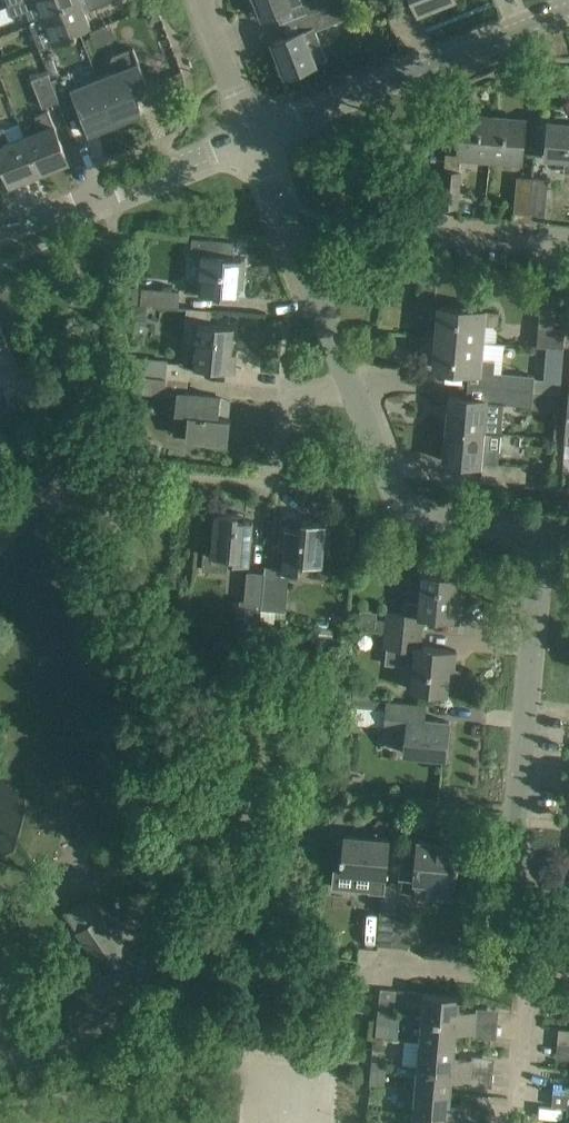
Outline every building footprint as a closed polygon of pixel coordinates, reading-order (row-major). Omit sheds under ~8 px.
[(27,12),(32,24),(62,12),(61,9),(80,2),(80,0),(21,0),(8,5),(7,6),(11,18),(27,12)] [(80,2),(61,9),(62,12),(32,24),(30,25),(40,50),(78,35),(76,31),(90,26),(85,12),(116,0),(80,0),(80,2)] [(251,4),(257,1),(263,17),(304,1),(304,0),(249,0),(251,4)] [(313,12),(341,1),(341,0),(308,0),(313,12)] [(419,13),(450,0),(414,0),(419,13)] [(341,1),(313,12),(320,29),(348,17),(341,1)] [(149,24),(161,19),(155,6),(144,10),(149,24)] [(314,26),(273,42),(286,76),(316,64),(309,46),(320,42),(315,30),(314,26)] [(118,71),(98,78),(115,122),(142,112),(130,83),(144,77),(146,81),(147,80),(134,47),(112,56),(118,71)] [(53,58),(44,61),(48,72),(51,80),(60,76),(53,58)] [(89,133),(115,122),(98,78),(78,86),(72,71),(60,76),(51,80),(59,101),(63,113),(64,113),(63,109),(77,104),(89,133)] [(43,107),(59,101),(51,80),(48,72),(31,79),(43,107)] [(25,137),(39,172),(68,160),(48,110),(34,116),(40,131),(25,137)] [(457,207),(459,185),(461,154),(490,157),(494,117),(493,117),(493,123),(482,122),(482,116),(464,115),(464,114),(462,113),(460,139),(447,138),(441,206),(457,207)] [(521,160),(523,141),(525,119),(523,119),(523,120),(505,118),(505,124),(494,123),(494,117),(490,157),(521,160)] [(549,121),(546,156),(568,158),(567,171),(568,172),(568,123),(549,121)] [(25,137),(8,144),(2,128),(0,129),(0,158),(10,183),(39,172),(25,137)] [(548,179),(545,179),(547,166),(534,165),(533,178),(530,213),(545,215),(548,179)] [(533,178),(517,176),(514,212),(530,213),(533,178)] [(244,278),(246,258),(232,256),(234,241),(193,237),(191,255),(192,255),(192,257),(203,258),(200,294),(238,297),(239,277),(244,278)] [(180,291),(134,287),(133,303),(179,307),(180,291)] [(557,293),(555,293),(541,292),(539,328),(554,329),(557,293)] [(440,306),(437,338),(482,341),(483,325),(498,326),(499,311),(440,306)] [(235,371),(236,364),(237,351),(232,351),(234,326),(210,323),(211,310),(187,308),(183,347),(187,348),(185,366),(235,371)] [(14,358),(0,324),(0,363),(14,358)] [(479,372),(494,373),(495,360),(503,360),(504,344),(505,344),(505,343),(496,342),(482,341),(437,338),(435,368),(479,372)] [(135,373),(167,377),(168,362),(137,359),(135,373)] [(10,407),(31,399),(17,365),(3,371),(0,365),(0,382),(10,407)] [(167,377),(135,373),(134,391),(166,394),(167,377)] [(499,373),(498,388),(499,388),(533,391),(540,392),(546,392),(561,393),(562,380),(534,378),(534,376),(502,373),(499,373)] [(533,391),(499,388),(498,402),(485,400),(486,399),(450,396),(448,429),(500,433),(503,403),(532,406),(533,391)] [(219,415),(221,397),(177,393),(175,411),(188,412),(186,436),(228,441),(231,416),(219,415)] [(498,463),(501,433),(500,433),(448,429),(445,461),(480,464),(480,463),(487,463),(486,478),(526,481),(527,466),(498,463)] [(238,514),(215,511),(210,570),(227,572),(227,562),(249,564),(253,520),(245,520),(244,524),(237,523),(238,514)] [(264,574),(262,603),(261,608),(286,610),(289,577),(298,578),(300,561),(323,563),(327,521),(302,519),(301,528),(285,526),(281,575),(264,574)] [(262,603),(264,574),(264,573),(247,571),(245,601),(262,603)] [(406,613),(389,612),(388,620),(377,619),(376,627),(388,628),(421,632),(423,617),(459,620),(461,601),(455,601),(458,576),(423,572),(421,604),(405,603),(406,613)] [(333,638),(334,629),(319,627),(319,637),(333,638)] [(388,628),(386,647),(408,649),(407,659),(414,660),(411,689),(448,693),(450,667),(454,667),(456,650),(420,647),(421,632),(388,628)] [(350,711),(349,723),(385,727),(384,730),(407,732),(405,753),(446,757),(449,721),(425,719),(426,704),(387,701),(371,699),(351,697),(350,711)] [(332,887),(355,889),(356,872),(371,873),(369,892),(384,893),(389,838),(345,835),(342,869),(334,868),(332,887)] [(458,845),(418,841),(417,856),(401,854),(399,879),(435,883),(433,900),(451,902),(453,884),(454,884),(458,845)] [(69,908),(80,927),(101,916),(90,896),(69,908)] [(382,898),(377,944),(393,946),(396,914),(397,899),(384,898),(382,898)] [(408,947),(409,944),(413,900),(397,899),(396,914),(393,946),(408,947)] [(78,932),(105,973),(127,958),(100,918),(78,932)] [(394,1014),(397,990),(381,988),(378,1012),(394,1014)] [(475,1021),(476,1010),(457,1009),(459,995),(425,992),(422,1017),(475,1021)] [(391,1037),(393,1016),(377,1014),(375,1035),(391,1037)] [(420,1041),(454,1044),(455,1031),(474,1033),(475,1021),(422,1017),(420,1041)] [(418,1065),(470,1070),(471,1058),(453,1057),(454,1044),(420,1041),(418,1065)] [(470,1070),(418,1065),(416,1089),(450,1092),(451,1079),(469,1081),(470,1070)] [(449,1105),(450,1092),(416,1089),(413,1113),(466,1118),(467,1106),(449,1105)] [(466,1118),(413,1113),(412,1122),(466,1122),(466,1118)]
